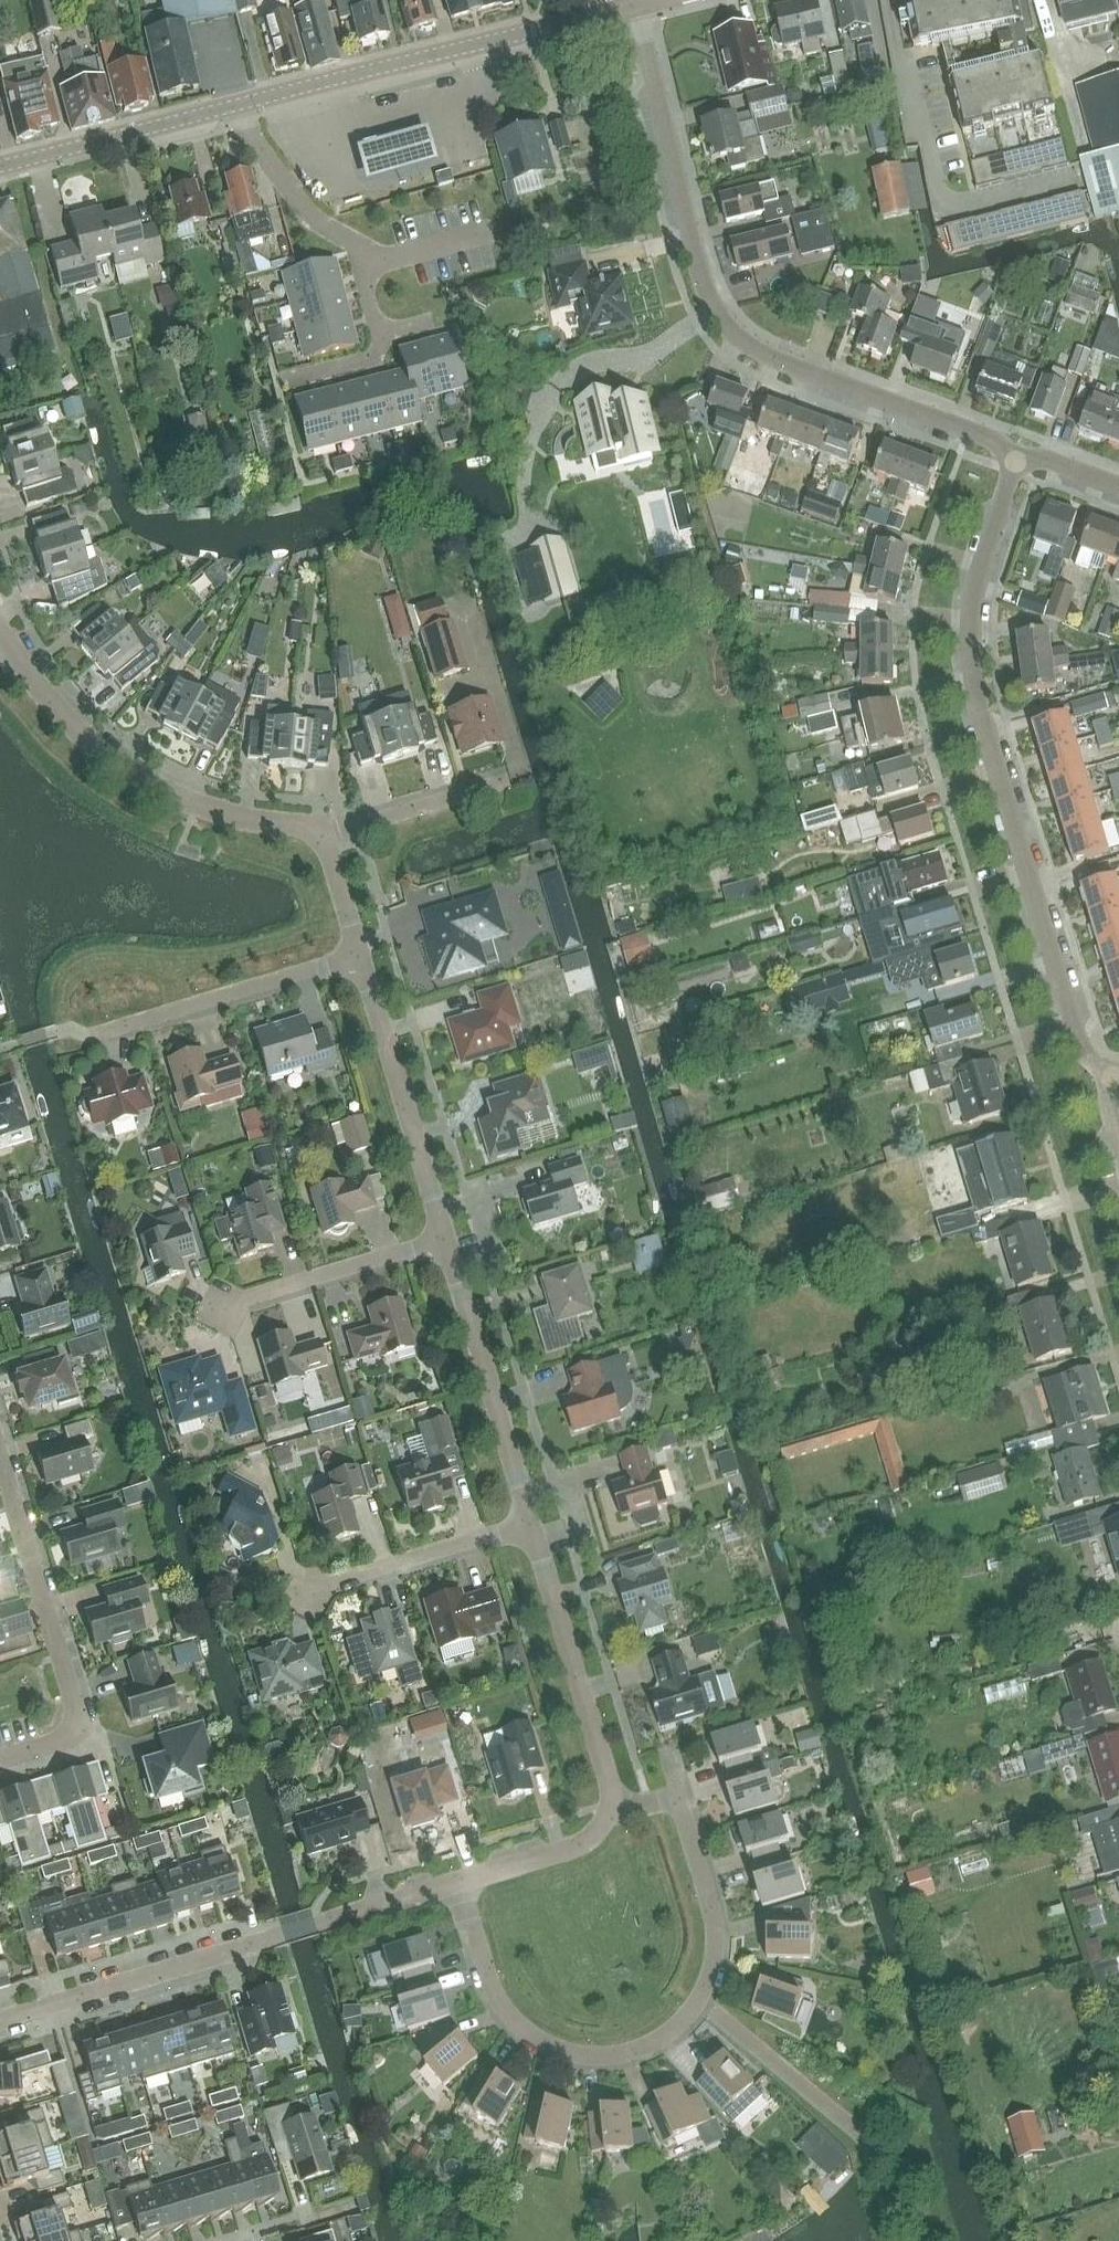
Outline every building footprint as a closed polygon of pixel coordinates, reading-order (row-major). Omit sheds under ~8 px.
[(37,37),(59,32),(51,0),(28,0),(37,37)] [(167,28),(144,34),(159,98),(197,89),(188,47),(183,26),(236,15),(232,0),(162,0),(167,28)] [(237,13),(256,8),(254,0),(233,0),(237,13)] [(311,69),(340,61),(323,0),(294,8),(311,69)] [(340,19),(352,16),(359,44),(389,36),(380,0),(335,0),(340,19)] [(408,32),(419,29),(421,28),(424,30),(430,28),(432,25),(436,24),(432,8),(429,0),(399,0),(408,32)] [(450,18),(516,0),(445,0),(450,18)] [(825,39),(816,0),(809,0),(777,7),(781,28),(776,30),(773,34),(776,45),(780,47),(785,46),(786,47),(803,43),(805,56),(823,52),(820,40),(825,39)] [(864,0),(837,0),(844,33),(851,32),(853,42),(873,38),(864,0)] [(914,46),(913,47),(914,48),(928,45),(951,41),(986,34),(1023,26),(1024,33),(1035,31),(1029,1),(1018,4),(1017,0),(905,0),(914,46)] [(1085,20),(1086,24),(1097,21),(1094,9),(1107,6),(1106,0),(1059,0),(1060,7),(1062,7),(1066,25),(1085,20)] [(263,19),(277,69),(304,62),(290,12),(263,19)] [(1027,46),(1026,43),(1025,43),(1023,33),(1024,33),(1023,26),(951,41),(928,45),(929,52),(942,49),(949,76),(948,77),(948,78),(950,78),(952,83),(981,75),(1011,68),(1030,63),(1029,58),(1031,57),(1031,56),(1028,57),(1026,47),(1027,46)] [(717,38),(725,71),(730,93),(740,90),(766,84),(768,91),(780,87),(766,45),(757,48),(752,29),(717,38)] [(1014,41),(998,44),(1000,57),(1016,54),(1014,41)] [(148,106),(146,101),(154,100),(144,62),(118,68),(112,42),(99,45),(106,71),(107,71),(116,109),(123,107),(124,112),(148,106)] [(71,132),(115,120),(103,77),(100,59),(83,63),(79,49),(60,54),(65,76),(75,74),(77,84),(59,88),(71,132)] [(844,54),(830,57),(834,79),(837,92),(851,89),(844,54)] [(16,141),(38,135),(37,131),(59,126),(42,58),(0,68),(0,72),(3,84),(2,84),(16,141)] [(1043,60),(1032,63),(1030,63),(1011,68),(981,75),(952,83),(950,84),(950,85),(951,85),(963,135),(994,127),(994,128),(995,128),(995,127),(1023,120),(1023,121),(1024,120),(1025,120),(1024,119),(1055,112),(1042,62),(1043,62),(1043,60)] [(1095,219),(1112,214),(1110,204),(1118,202),(1118,74),(1076,86),(1095,156),(1079,160),(1095,219)] [(783,88),(748,96),(754,123),(755,123),(789,115),(783,88)] [(869,152),(889,147),(880,114),(861,119),(869,152)] [(736,118),(703,126),(711,160),(727,156),(730,169),(748,165),(765,160),(759,139),(758,136),(755,123),(754,123),(738,127),(736,118)] [(551,125),(557,150),(582,144),(576,119),(551,125)] [(542,129),(498,141),(510,185),(554,173),(542,129)] [(360,181),(362,188),(437,168),(434,160),(429,140),(427,133),(353,153),(355,160),(360,181)] [(1068,165),(1062,140),(1049,143),(1055,170),(1070,166),(1069,165),(1068,165)] [(1055,170),(1049,143),(1036,146),(1042,173),(1055,170)] [(1042,173),(1036,146),(1023,149),(1029,176),(1042,173)] [(1029,176),(1023,149),(1010,153),(1016,180),(1029,176)] [(1016,180),(1010,153),(997,156),(1003,183),(1016,180)] [(1003,183),(997,156),(983,159),(990,186),(1003,183)] [(990,186),(983,159),(970,163),(977,188),(975,188),(976,190),(990,186)] [(899,168),(871,174),(881,221),(909,216),(899,168)] [(434,175),(438,187),(453,183),(449,170),(434,175)] [(225,196),(238,245),(273,236),(265,208),(259,210),(249,171),(224,178),(229,195),(225,196)] [(190,186),(169,191),(174,208),(170,209),(175,228),(171,228),(175,241),(195,235),(192,223),(210,218),(204,195),(193,198),(190,186)] [(773,186),(721,198),(727,223),(765,213),(767,223),(796,216),(792,196),(776,200),(773,186)] [(1081,193),(1066,197),(1073,223),(1086,220),(1080,195),(1081,194),(1081,193)] [(1073,223),(1066,197),(1053,200),(1060,226),(1073,223)] [(1060,226),(1053,200),(1040,203),(1046,230),(1060,226)] [(2,302),(37,293),(11,202),(0,206),(0,295),(2,302)] [(1046,230),(1040,203),(1027,207),(1033,233),(1046,230)] [(1033,233),(1027,207),(1013,210),(1020,236),(1033,233)] [(103,220),(100,209),(70,217),(76,243),(51,250),(61,288),(99,278),(94,261),(111,257),(112,257),(103,220)] [(1020,236),(1013,210),(1000,213),(1007,240),(1020,236)] [(825,212),(793,219),(798,242),(815,238),(819,254),(834,250),(825,212)] [(112,257),(111,257),(114,268),(144,260),(145,266),(163,262),(155,231),(138,235),(133,213),(103,220),(112,257)] [(1007,240),(1000,213),(987,217),(993,243),(1007,240)] [(993,243),(987,217),(973,220),(980,247),(993,243)] [(980,247),(973,220),(960,223),(967,250),(980,247)] [(967,250),(960,223),(945,227),(946,228),(947,228),(953,253),(967,250)] [(735,268),(738,267),(739,272),(776,263),(793,259),(791,247),(787,230),(769,234),(732,243),(733,247),(731,248),(728,251),(732,265),(735,268)] [(341,290),(334,261),(282,275),(290,303),(341,290)] [(1046,288),(1064,294),(1072,269),(1054,263),(1046,288)] [(578,303),(585,334),(631,323),(620,279),(590,286),(585,265),(549,274),(557,308),(578,303)] [(861,288),(851,314),(869,320),(858,348),(886,359),(898,327),(883,321),(891,300),(861,288)] [(1073,288),(1066,306),(1094,316),(1101,298),(1073,288)] [(341,290),(290,303),(297,330),(348,316),(341,290)] [(263,291),(250,295),(252,303),(265,300),(263,291)] [(54,350),(37,293),(2,302),(0,295),(0,365),(54,350)] [(815,311),(830,317),(837,300),(821,294),(815,311)] [(1043,322),(1050,304),(1039,300),(1032,318),(1043,322)] [(915,309),(903,342),(921,349),(913,369),(947,382),(958,352),(924,340),(928,328),(923,326),(927,314),(915,309)] [(348,316),(297,330),(304,359),(355,345),(348,316)] [(977,356),(989,361),(1004,323),(991,318),(977,356)] [(267,329),(269,337),(282,333),(280,325),(267,329)] [(282,333),(269,337),(271,346),(284,342),(282,333)] [(440,394),(469,387),(455,336),(427,343),(440,394)] [(427,343),(399,350),(404,372),(412,402),(413,401),(440,394),(427,343)] [(1078,348),(1074,358),(1068,373),(1081,378),(1091,353),(1078,348)] [(1037,373),(1026,369),(1022,380),(987,368),(978,393),(1014,406),(1021,387),(1031,390),(1037,373)] [(1068,374),(1056,370),(1054,369),(1049,381),(1044,379),(1032,412),(1054,421),(1067,388),(1064,387),(1068,374)] [(404,372),(378,378),(391,430),(418,423),(413,401),(412,402),(404,372)] [(364,437),(391,430),(378,378),(350,386),(364,437)] [(718,384),(709,408),(721,412),(714,432),(739,441),(750,414),(741,411),(747,395),(718,384)] [(323,393),(336,444),(364,437),(350,386),(323,393)] [(1080,430),(1108,440),(1118,410),(1118,401),(1094,392),(1089,407),(1088,407),(1080,430)] [(308,451),(336,444),(323,393),(295,400),(308,451)] [(620,394),(578,404),(590,457),(620,450),(624,467),(653,460),(651,455),(657,453),(644,398),(622,404),(620,394)] [(769,404),(758,433),(777,439),(771,456),(779,459),(785,442),(796,413),(769,404)] [(1108,440),(1118,444),(1118,410),(1108,440)] [(187,417),(193,445),(211,441),(205,413),(187,417)] [(833,426),(796,413),(785,442),(822,455),(833,426)] [(5,452),(11,470),(53,457),(45,432),(35,435),(31,421),(2,430),(9,451),(5,452)] [(825,476),(831,459),(849,466),(860,436),(833,426),(822,455),(816,472),(825,476)] [(458,428),(450,431),(453,443),(462,441),(458,428)] [(450,431),(441,433),(444,446),(453,443),(450,431)] [(403,442),(395,444),(398,457),(407,455),(403,442)] [(395,444),(386,447),(389,460),(398,457),(395,444)] [(887,497),(895,500),(912,456),(885,446),(874,475),(893,482),(887,497)] [(349,456),(340,459),(343,472),(352,469),(349,456)] [(912,456),(895,500),(904,504),(910,488),(928,494),(939,466),(912,456)] [(25,465),(11,470),(16,487),(20,486),(26,507),(65,495),(77,492),(71,472),(65,470),(58,472),(53,457),(25,465)] [(340,459),(331,461),(334,474),(343,472),(340,459)] [(685,493),(670,497),(673,509),(688,506),(685,493)] [(805,513),(835,523),(842,503),(811,494),(805,513)] [(1036,540),(1057,548),(1054,557),(1069,562),(1076,542),(1068,540),(1078,515),(1049,504),(1036,540)] [(39,562),(82,549),(74,525),(70,526),(65,512),(31,523),(38,544),(34,545),(39,562)] [(1103,572),(1107,559),(1118,530),(1094,521),(1077,567),(1088,571),(1090,567),(1103,572)] [(1118,564),(1113,581),(1118,583),(1118,530),(1107,559),(1118,564)] [(533,552),(514,557),(528,606),(546,600),(547,603),(577,594),(562,541),(532,549),(533,552)] [(857,559),(855,567),(902,578),(909,550),(878,543),(874,563),(857,559)] [(82,549),(39,562),(45,580),(48,579),(55,600),(58,608),(68,605),(107,585),(99,559),(86,563),(82,549)] [(215,565),(203,575),(215,590),(227,580),(215,565)] [(853,576),(854,576),(849,594),(865,597),(865,599),(896,606),(902,578),(855,567),(853,576)] [(412,640),(388,584),(371,591),(395,647),(412,640)] [(1074,590),(1057,584),(1047,616),(1063,622),(1074,590)] [(810,604),(850,607),(849,594),(811,592),(810,604)] [(1019,607),(1042,616),(1048,601),(1024,593),(1019,607)] [(446,625),(439,602),(415,609),(422,632),(446,625)] [(92,662),(127,634),(110,614),(107,617),(97,605),(69,628),(84,646),(81,648),(92,662)] [(813,621),(849,623),(850,611),(814,608),(813,621)] [(1113,640),(1118,621),(1118,612),(1109,608),(1100,635),(1113,640)] [(422,632),(436,679),(465,670),(451,623),(446,625),(422,632)] [(1056,636),(1088,649),(1093,637),(1061,624),(1056,636)] [(159,652),(137,625),(127,634),(92,662),(104,677),(107,674),(121,691),(156,662),(159,652)] [(475,654),(487,652),(482,625),(470,627),(475,654)] [(863,647),(847,647),(847,656),(893,656),(894,628),(863,628),(863,646),(863,647)] [(175,650),(184,639),(174,631),(165,643),(175,650)] [(1018,636),(1021,664),(1069,658),(1068,657),(1068,650),(1052,652),(1049,632),(1018,636)] [(194,647),(184,639),(175,650),(185,658),(194,647)] [(1068,657),(1069,658),(1070,668),(1071,672),(1106,669),(1105,656),(1106,656),(1105,653),(1068,657)] [(847,656),(847,659),(847,665),(863,665),(863,684),(893,684),(893,656),(847,656)] [(1069,658),(1021,664),(1025,693),(1056,689),(1053,670),(1070,668),(1069,658)] [(335,676),(318,678),(320,701),(337,699),(335,676)] [(256,677),(250,697),(265,699),(266,678),(256,677)] [(179,734),(200,695),(177,682),(172,692),(159,685),(145,711),(165,722),(163,725),(179,734)] [(206,683),(200,695),(179,734),(195,743),(197,739),(217,750),(235,716),(233,715),(240,701),(206,683)] [(407,692),(382,700),(387,715),(399,757),(417,752),(416,748),(437,742),(429,713),(415,718),(411,707),(407,692)] [(829,696),(798,702),(802,720),(808,719),(833,714),(829,696)] [(1105,696),(1071,705),(1074,717),(1108,708),(1105,696)] [(836,698),(836,715),(856,714),(856,697),(836,698)] [(365,733),(351,737),(359,765),(381,759),(382,763),(399,757),(387,715),(382,700),(357,707),(362,722),(365,733)] [(450,711),(463,754),(501,742),(488,700),(450,711)] [(861,717),(842,721),(846,736),(900,723),(895,702),(860,711),(861,717)] [(791,703),(777,708),(781,720),(796,716),(791,703)] [(250,723),(247,759),(269,761),(269,765),(287,767),(291,723),(293,711),(267,708),(266,721),(265,724),(250,723)] [(307,724),(291,723),(290,740),(287,767),(305,769),(306,765),(328,767),(333,714),(308,711),(307,724)] [(833,714),(808,719),(811,737),(838,731),(834,714),(833,714)] [(1033,726),(1041,753),(1075,743),(1067,715),(1033,726)] [(1106,720),(1093,724),(1097,736),(1110,732),(1106,720)] [(900,723),(846,736),(849,749),(868,744),(870,751),(904,743),(900,723)] [(1110,732),(1097,736),(1101,748),(1114,744),(1110,732)] [(1041,753),(1050,781),(1084,770),(1075,743),(1041,753)] [(864,764),(844,769),(850,793),(870,788),(873,801),(888,797),(888,798),(919,789),(918,785),(921,782),(918,772),(914,772),(911,762),(880,772),(879,768),(866,772),(864,764)] [(1050,781),(1058,808),(1092,798),(1084,770),(1050,781)] [(1109,778),(1113,791),(1118,790),(1118,775),(1109,778)] [(1058,808),(1066,835),(1100,825),(1092,798),(1058,808)] [(806,817),(800,819),(805,833),(841,824),(836,808),(806,817)] [(875,813),(841,824),(846,841),(860,836),(862,841),(863,844),(898,834),(902,846),(933,837),(925,809),(878,823),(875,813)] [(1100,825),(1066,835),(1075,863),(1109,852),(1100,825)] [(946,883),(938,854),(859,878),(870,915),(901,905),(913,902),(911,893),(946,883)] [(559,874),(542,880),(551,911),(564,952),(581,947),(559,874)] [(1090,915),(1118,907),(1118,888),(1116,878),(1082,888),(1090,915)] [(807,901),(806,887),(789,887),(789,902),(807,901)] [(426,941),(434,968),(435,969),(436,970),(436,971),(438,972),(440,972),(441,972),(443,972),(458,968),(459,969),(459,970),(460,971),(462,972),(465,972),(466,972),(485,967),(478,943),(505,935),(493,895),(429,914),(436,938),(426,941)] [(912,903),(863,918),(867,933),(882,929),(892,960),(952,942),(948,930),(949,929),(950,932),(964,928),(959,913),(956,914),(952,900),(915,911),(912,903)] [(1090,915),(1099,943),(1118,936),(1118,907),(1090,915)] [(749,920),(755,941),(783,933),(777,912),(749,920)] [(825,948),(820,933),(789,942),(794,957),(825,948)] [(1099,943),(1107,970),(1118,966),(1118,936),(1099,943)] [(934,948),(887,962),(894,984),(923,975),(928,992),(975,978),(966,949),(937,958),(934,948)] [(753,970),(748,955),(733,959),(737,975),(753,970)] [(1107,970),(1115,997),(1118,996),(1118,966),(1107,970)] [(844,973),(806,985),(815,1012),(852,1001),(844,973)] [(485,1013),(451,1023),(463,1064),(514,1048),(508,1029),(521,1025),(509,987),(479,996),(485,1013)] [(933,1050),(938,1067),(964,1060),(959,1045),(983,1037),(975,1008),(945,1017),(943,1008),(924,1013),(936,1049),(933,1050)] [(256,1034),(270,1081),(292,1075),(290,1067),(305,1063),(308,1074),(336,1065),(324,1028),(323,1028),(324,1032),(307,1037),(302,1020),(256,1034)] [(606,1047),(577,1055),(583,1074),(611,1065),(606,1047)] [(168,1060),(178,1095),(174,1096),(179,1112),(199,1106),(197,1100),(213,1095),(212,1091),(240,1083),(232,1057),(205,1066),(200,1050),(168,1060)] [(938,1067),(923,1072),(930,1092),(944,1088),(952,1086),(964,1127),(1006,1114),(991,1064),(971,1070),(968,1058),(964,1060),(938,1067)] [(913,1096),(927,1092),(919,1070),(906,1075),(913,1096)] [(482,1126),(491,1158),(521,1150),(521,1148),(519,1149),(515,1133),(552,1122),(538,1075),(495,1088),(496,1089),(500,1103),(496,1104),(499,1114),(493,1115),(496,1122),(482,1126)] [(94,1082),(97,1095),(85,1098),(81,1107),(84,1116),(92,1120),(104,1117),(106,1126),(137,1117),(135,1112),(150,1107),(141,1077),(117,1084),(115,1076),(94,1082)] [(27,1128),(15,1087),(14,1085),(12,1086),(0,1090),(0,1136),(27,1128)] [(662,1106),(671,1136),(694,1129),(685,1100),(662,1106)] [(360,1118),(342,1123),(351,1152),(368,1147),(360,1118)] [(263,1120),(245,1126),(250,1142),(268,1137),(263,1120)] [(977,1151),(964,1155),(968,1169),(981,1165),(983,1172),(976,1174),(988,1214),(1027,1202),(1018,1171),(1023,1169),(1013,1137),(976,1148),(977,1151)] [(178,1165),(174,1148),(161,1152),(166,1169),(178,1165)] [(527,1201),(523,1202),(528,1218),(532,1217),(535,1226),(580,1213),(572,1188),(587,1183),(579,1160),(550,1168),(554,1182),(524,1191),(527,1201)] [(354,1225),(350,1213),(374,1206),(366,1179),(342,1187),(341,1182),(311,1191),(324,1234),(354,1225)] [(694,1191),(702,1216),(741,1204),(734,1179),(694,1191)] [(270,1236),(285,1232),(280,1216),(270,1184),(245,1192),(250,1209),(213,1221),(219,1243),(234,1239),(240,1259),(257,1254),(256,1251),(273,1246),(270,1236)] [(19,1247),(17,1242),(22,1240),(17,1223),(12,1224),(5,1202),(0,1203),(0,1252),(19,1247)] [(979,1227),(975,1216),(974,1211),(937,1222),(942,1239),(971,1230),(971,1229),(979,1227)] [(139,1237),(140,1239),(141,1238),(150,1268),(141,1270),(146,1287),(170,1280),(169,1278),(185,1273),(185,1271),(183,1272),(180,1260),(195,1256),(182,1213),(155,1221),(159,1232),(139,1237)] [(975,1244),(1002,1236),(1016,1287),(1052,1276),(1046,1255),(1050,1254),(1042,1224),(1011,1233),(1007,1218),(979,1227),(971,1229),(971,1230),(975,1244)] [(636,1272),(665,1265),(657,1236),(629,1243),(636,1272)] [(581,1339),(575,1319),(593,1314),(580,1269),(540,1281),(549,1310),(539,1313),(541,1321),(538,1322),(545,1344),(548,1343),(551,1352),(571,1346),(572,1349),(573,1348),(571,1342),(581,1339)] [(23,1306),(17,1308),(25,1337),(68,1325),(59,1295),(53,1297),(45,1271),(15,1280),(23,1306)] [(1037,1307),(1032,1293),(992,1305),(996,1320),(1020,1313),(1036,1363),(1072,1352),(1061,1316),(1068,1314),(1063,1299),(1037,1307)] [(347,1335),(355,1361),(380,1353),(382,1357),(414,1347),(400,1300),(368,1310),(373,1327),(347,1335)] [(303,1348),(295,1350),(290,1333),(258,1342),(271,1387),(303,1378),(302,1373),(325,1366),(318,1341),(302,1346),(303,1348)] [(20,1379),(15,1381),(19,1394),(24,1393),(29,1408),(57,1400),(59,1405),(78,1399),(72,1381),(67,1382),(62,1363),(56,1365),(52,1350),(22,1359),(27,1374),(19,1376),(20,1379)] [(751,1376),(764,1372),(773,1370),(772,1370),(769,1356),(747,1362),(751,1376)] [(187,1363),(161,1371),(176,1423),(220,1410),(228,1438),(256,1430),(241,1381),(227,1385),(219,1360),(189,1369),(187,1363)] [(632,1392),(623,1360),(570,1376),(576,1396),(564,1399),(573,1430),(620,1416),(618,1410),(627,1402),(632,1392)] [(764,1372),(769,1387),(787,1381),(783,1366),(772,1370),(773,1370),(764,1372)] [(1093,1369),(1043,1384),(1057,1429),(1052,1432),(1055,1446),(1097,1433),(1093,1420),(1107,1416),(1093,1369)] [(352,1422),(348,1409),(335,1413),(307,1421),(311,1435),(339,1426),(352,1422)] [(779,1446),(783,1460),(813,1451),(852,1440),(864,1436),(875,1433),(881,1454),(893,1493),(910,1488),(888,1414),(779,1446)] [(418,1427),(425,1448),(429,1461),(396,1471),(408,1509),(422,1505),(424,1513),(441,1508),(439,1500),(453,1495),(441,1457),(455,1453),(445,1419),(430,1423),(418,1427)] [(37,1452),(46,1484),(91,1471),(82,1440),(93,1437),(89,1421),(63,1429),(67,1443),(37,1452)] [(1055,1446),(1052,1432),(1006,1445),(1010,1458),(1055,1446)] [(1097,1433),(1055,1446),(1059,1459),(1055,1460),(1070,1508),(1100,1498),(1085,1451),(1101,1446),(1097,1433)] [(289,1445),(272,1451),(277,1468),(295,1463),(289,1445)] [(628,1480),(613,1485),(622,1517),(634,1514),(637,1525),(642,1527),(657,1523),(659,1518),(656,1507),(667,1503),(658,1471),(653,1472),(646,1449),(621,1457),(628,1480)] [(956,1477),(963,1501),(1007,1488),(1000,1464),(956,1477)] [(346,1502),(364,1497),(356,1468),(330,1475),(334,1491),(312,1498),(326,1543),(358,1533),(352,1515),(350,1515),(346,1502)] [(215,1512),(227,1518),(219,1532),(233,1539),(239,1547),(243,1562),(269,1554),(277,1551),(267,1518),(252,1509),(260,1494),(227,1476),(218,1493),(223,1496),(215,1512)] [(61,1534),(71,1566),(118,1552),(112,1533),(124,1530),(120,1517),(116,1502),(82,1512),(86,1526),(61,1534)] [(1073,1520),(1078,1538),(1080,1544),(1108,1536),(1118,1573),(1118,1506),(1073,1520)] [(655,1557),(621,1567),(628,1588),(621,1590),(629,1616),(636,1614),(641,1632),(645,1631),(647,1637),(664,1632),(662,1626),(666,1625),(661,1607),(672,1603),(662,1570),(659,1571),(655,1557)] [(15,1591),(7,1563),(0,1565),(0,1596),(15,1591)] [(143,1631),(136,1607),(147,1604),(140,1578),(102,1589),(108,1606),(85,1613),(95,1645),(112,1640),(113,1645),(130,1640),(129,1635),(143,1631)] [(24,1620),(15,1591),(0,1596),(0,1627),(24,1620)] [(424,1602),(438,1649),(471,1639),(472,1641),(497,1634),(494,1624),(499,1623),(489,1591),(459,1600),(457,1592),(424,1602)] [(373,1619),(361,1623),(364,1635),(346,1640),(358,1682),(379,1676),(378,1673),(394,1669),(400,1689),(420,1683),(414,1662),(399,1612),(386,1615),(386,1614),(373,1618),(373,1619)] [(0,1627),(0,1659),(32,1649),(24,1620),(0,1627)] [(721,1651),(715,1633),(692,1641),(698,1658),(721,1651)] [(254,1661),(250,1662),(260,1695),(263,1694),(266,1701),(301,1691),(302,1695),(325,1688),(321,1677),(312,1644),(286,1652),(283,1642),(266,1648),(267,1649),(251,1654),(254,1661)] [(662,1690),(652,1693),(662,1727),(726,1708),(716,1673),(690,1681),(681,1654),(653,1662),(662,1690)] [(128,1663),(132,1678),(135,1677),(137,1685),(122,1690),(132,1722),(177,1708),(167,1676),(160,1678),(153,1655),(128,1663)] [(1057,1659),(1028,1668),(1032,1683),(1062,1674),(1057,1659)] [(1075,1704),(1064,1707),(1061,1714),(1065,1729),(1073,1733),(1074,1738),(1107,1728),(1103,1714),(1117,1710),(1103,1661),(1065,1672),(1075,1704)] [(1012,1679),(982,1689),(986,1703),(1016,1693),(1012,1679)] [(409,1720),(415,1741),(446,1731),(440,1711),(409,1720)] [(510,1748),(487,1755),(501,1800),(505,1798),(509,1800),(513,1800),(516,1798),(518,1795),(533,1790),(528,1775),(543,1770),(529,1723),(505,1730),(510,1748)] [(169,1735),(175,1755),(144,1764),(149,1781),(144,1782),(148,1797),(154,1795),(155,1800),(182,1792),(184,1796),(203,1791),(199,1778),(195,1780),(192,1770),(212,1764),(201,1726),(169,1735)] [(764,1750),(762,1751),(754,1726),(712,1738),(720,1765),(725,1764),(728,1777),(778,1762),(777,1759),(776,1757),(775,1755),(773,1753),(771,1752),(769,1751),(767,1751),(764,1750)] [(1107,1802),(1118,1798),(1118,1735),(1089,1744),(1107,1802)] [(1072,1739),(1041,1749),(1045,1763),(1076,1754),(1072,1739)] [(736,1817),(778,1805),(771,1781),(783,1778),(778,1762),(728,1777),(732,1789),(728,1791),(736,1817)] [(69,1771),(91,1846),(106,1842),(105,1841),(119,1837),(119,1836),(116,1828),(103,1832),(98,1817),(95,1815),(92,1812),(91,1809),(91,1805),(93,1801),(96,1799),(100,1798),(104,1797),(107,1796),(97,1763),(79,1769),(80,1772),(70,1775),(69,1771)] [(400,1784),(396,1785),(408,1827),(412,1826),(413,1828),(435,1822),(435,1819),(438,1818),(435,1806),(455,1799),(446,1770),(421,1777),(420,1773),(409,1773),(399,1780),(400,1784)] [(58,1775),(41,1780),(51,1813),(54,1812),(58,1809),(61,1808),(65,1809),(68,1811),(71,1814),(72,1818),(72,1822),(69,1825),(73,1841),(60,1845),(63,1854),(76,1850),(91,1846),(69,1771),(68,1772),(69,1775),(59,1778),(58,1775)] [(364,1775),(355,1777),(359,1792),(368,1789),(364,1775)] [(13,1788),(35,1863),(50,1858),(62,1854),(63,1854),(60,1845),(47,1848),(42,1833),(38,1831),(35,1828),(34,1824),(34,1821),(36,1817),(39,1815),(43,1814),(47,1814),(51,1813),(41,1780),(23,1785),(24,1789),(14,1791),(13,1788)] [(0,1792),(0,1826),(1,1825),(4,1824),(8,1825),(11,1827),(14,1830),(15,1834),(15,1838),(12,1841),(17,1857),(4,1861),(4,1862),(7,1871),(20,1867),(35,1863),(13,1788),(12,1789),(13,1792),(3,1795),(2,1791),(0,1792)] [(296,1818),(307,1856),(354,1842),(353,1836),(368,1831),(358,1799),(342,1804),(343,1808),(298,1822),(297,1818),(296,1818)] [(1080,1819),(1085,1836),(1094,1833),(1106,1873),(1118,1869),(1118,1808),(1080,1819)] [(781,1815),(731,1830),(736,1846),(744,1844),(747,1855),(752,1854),(755,1866),(782,1858),(778,1846),(789,1842),(781,1815)] [(208,1830),(204,1819),(191,1823),(194,1834),(208,1830)] [(191,1823),(177,1827),(181,1838),(194,1834),(191,1823)] [(162,1844),(159,1832),(145,1836),(149,1848),(162,1844)] [(145,1836),(132,1840),(135,1852),(149,1848),(145,1836)] [(100,1850),(103,1862),(116,1858),(113,1846),(100,1850)] [(203,1862),(215,1904),(239,1897),(233,1876),(238,1875),(234,1863),(229,1864),(224,1846),(199,1854),(202,1862),(203,1862)] [(100,1850),(86,1854),(90,1866),(103,1862),(100,1850)] [(782,1858),(755,1866),(759,1879),(755,1880),(763,1907),(805,1895),(797,1868),(786,1871),(782,1858)] [(71,1871),(67,1860),(54,1864),(57,1875),(71,1871)] [(193,1911),(215,1904),(203,1862),(202,1862),(180,1869),(193,1911)] [(54,1864),(40,1868),(44,1879),(57,1875),(54,1864)] [(928,1868),(906,1874),(911,1891),(933,1885),(928,1868)] [(171,1917),(193,1911),(180,1869),(156,1876),(158,1882),(159,1882),(170,1918),(171,1917)] [(133,1880),(111,1887),(113,1896),(126,1938),(149,1931),(136,1889),(133,1880)] [(170,1918),(159,1882),(158,1882),(137,1889),(136,1889),(149,1931),(172,1924),(171,1917),(170,1918)] [(103,1944),(90,1903),(88,1894),(65,1901),(67,1910),(80,1951),(103,1944)] [(90,1903),(103,1944),(126,1938),(113,1896),(112,1896),(90,1903)] [(80,1951),(67,1910),(65,1901),(53,1904),(51,1898),(26,1906),(34,1932),(47,1928),(56,1956),(64,1954),(65,1956),(80,1951)] [(810,1930),(811,1899),(771,1911),(773,1916),(772,1929),(767,1929),(767,1957),(811,1958),(812,1930),(810,1930)] [(427,1938),(384,1951),(392,1978),(404,1975),(407,1987),(439,1978),(434,1965),(427,1938)] [(1085,1943),(1090,1961),(1101,1958),(1096,1940),(1085,1943)] [(1093,1966),(1097,1978),(1118,1971),(1118,1963),(1118,1959),(1093,1966)] [(10,1975),(6,1961),(0,1962),(0,1979),(10,1975)] [(774,2028),(801,2041),(803,2033),(801,2027),(795,2023),(804,1997),(793,1994),(797,1981),(771,1972),(767,1984),(762,1983),(753,2009),(766,2014),(763,2022),(774,2028)] [(439,1978),(407,1987),(411,2000),(400,2003),(408,2030),(451,2017),(443,1990),(443,1991),(439,1978)] [(252,2011),(238,2016),(250,2057),(275,2049),(273,2041),(294,2034),(293,2030),(296,2029),(292,2016),(289,2017),(280,1986),(248,1995),(252,2011)] [(198,2012),(197,2013),(212,2061),(235,2054),(221,2006),(220,2006),(220,2005),(204,2004),(204,2011),(198,2012)] [(198,2012),(198,2011),(182,2011),(181,2017),(175,2019),(174,2020),(189,2068),(212,2061),(197,2013),(198,2012)] [(175,2018),(159,2018),(159,2024),(153,2026),(152,2027),(166,2075),(189,2068),(174,2020),(175,2019),(175,2018)] [(136,2031),(130,2033),(129,2033),(141,2073),(140,2074),(142,2082),(166,2075),(152,2027),(153,2026),(152,2025),(136,2025),(136,2031)] [(426,2064),(444,2086),(478,2057),(460,2036),(456,2039),(447,2029),(419,2053),(427,2063),(426,2064)] [(130,2033),(129,2032),(113,2032),(113,2038),(107,2040),(106,2040),(118,2080),(119,2080),(140,2074),(141,2073),(129,2033),(130,2033)] [(106,2039),(90,2039),(90,2045),(82,2047),(90,2073),(77,2077),(85,2103),(98,2099),(97,2095),(121,2088),(119,2080),(118,2080),(106,2040),(107,2040),(106,2039)] [(65,2062),(51,2066),(47,2053),(6,2065),(7,2069),(0,2070),(0,2098),(20,2097),(19,2077),(51,2068),(60,2099),(75,2094),(65,2062)] [(697,2085),(711,2100),(733,2123),(763,2095),(724,2053),(703,2072),(707,2075),(697,2085)] [(265,2084),(260,2067),(249,2071),(255,2088),(265,2084)] [(475,2113),(499,2128),(522,2090),(498,2075),(496,2079),(484,2072),(464,2104),(476,2111),(475,2113)] [(657,2103),(645,2108),(656,2134),(661,2143),(673,2138),(673,2139),(711,2122),(699,2096),(687,2101),(681,2087),(655,2098),(657,2103)] [(225,2104),(238,2100),(235,2089),(221,2093),(225,2104)] [(212,2108),(225,2104),(221,2093),(208,2097),(212,2108)] [(537,2143),(564,2150),(574,2107),(547,2100),(546,2105),(533,2102),(524,2138),(538,2142),(537,2143)] [(176,2106),(179,2118),(193,2114),(189,2102),(176,2106)] [(279,2165),(294,2161),(301,2181),(330,2172),(313,2117),(295,2122),(289,2104),(263,2113),(279,2165)] [(602,2113),(589,2114),(591,2142),(592,2152),(606,2151),(606,2152),(653,2148),(645,2129),(632,2130),(629,2105),(601,2108),(602,2113)] [(176,2106),(162,2110),(166,2122),(179,2118),(176,2106)] [(244,2118),(240,2106),(226,2110),(230,2122),(244,2118)] [(0,2136),(0,2163),(40,2151),(40,2152),(53,2148),(41,2109),(15,2117),(18,2130),(0,2136)] [(217,2126),(230,2122),(226,2110),(213,2114),(217,2126)] [(1035,2114),(1009,2121),(1019,2158),(1045,2151),(1035,2114)] [(134,2132),(130,2120),(129,2116),(93,2128),(97,2136),(105,2139),(134,2132)] [(143,2116),(130,2120),(134,2132),(147,2128),(143,2116)] [(198,2132),(194,2120),(181,2124),(185,2136),(198,2132)] [(185,2136),(181,2124),(168,2128),(171,2140),(185,2136)] [(149,2134),(135,2138),(139,2149),(152,2145),(149,2134)] [(125,2153),(139,2149),(135,2138),(122,2142),(125,2153)] [(231,2209),(238,2206),(242,2212),(255,2203),(255,2202),(254,2202),(242,2162),(238,2149),(235,2139),(224,2142),(231,2166),(219,2169),(231,2209)] [(262,2142),(238,2149),(242,2162),(254,2202),(255,2202),(261,2200),(264,2205),(277,2196),(277,2195),(278,2194),(262,2142)] [(829,2178),(846,2160),(834,2148),(817,2166),(829,2178)] [(0,2172),(0,2182),(2,2189),(33,2180),(38,2193),(64,2185),(60,2171),(47,2174),(40,2152),(40,2151),(0,2163),(0,2169),(1,2171),(0,2172)] [(215,2213),(219,2219),(232,2210),(232,2208),(231,2209),(219,2169),(197,2176),(209,2215),(215,2213)] [(193,2220),(196,2225),(210,2216),(209,2215),(197,2176),(174,2183),(186,2222),(187,2222),(193,2220)] [(150,2239),(163,2230),(163,2229),(152,2190),(149,2181),(125,2189),(126,2191),(120,2193),(119,2190),(105,2195),(115,2229),(135,2223),(139,2236),(147,2234),(150,2239)] [(163,2229),(170,2227),(173,2232),(187,2223),(187,2222),(186,2222),(174,2183),(152,2190),(163,2229)] [(13,2224),(18,2240),(19,2240),(21,2240),(22,2240),(47,2240),(65,2235),(58,2212),(71,2208),(67,2194),(40,2202),(44,2215),(13,2224)] [(78,2231),(65,2235),(47,2240),(81,2240),(78,2231)] [(331,2231),(299,2240),(334,2240),(331,2231)]
